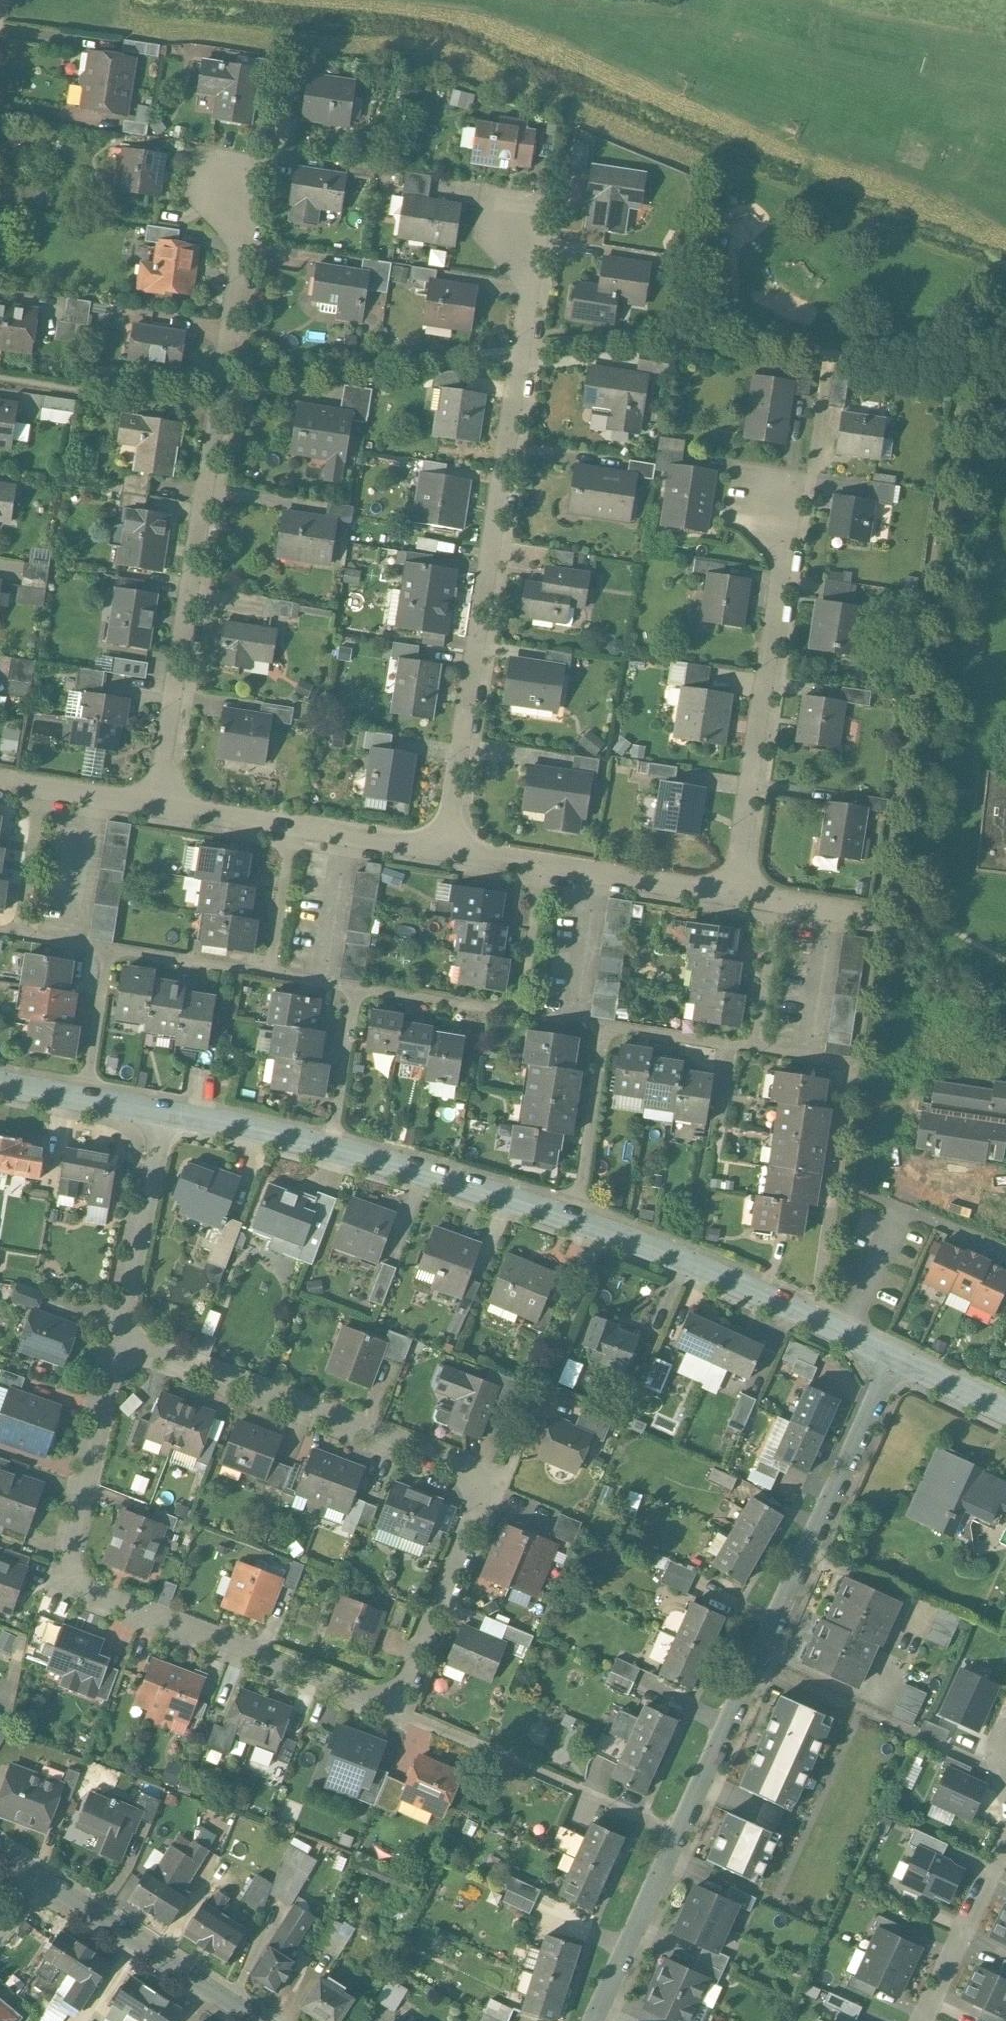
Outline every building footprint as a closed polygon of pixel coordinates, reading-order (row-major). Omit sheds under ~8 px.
[(161,46),(125,40),(123,52),(159,57),(161,46)] [(135,60),(91,53),(91,55),(84,54),(80,79),(87,81),(131,87),(135,60)] [(272,62),(259,60),(258,69),(260,69),(257,86),(268,87),(272,62)] [(258,69),(225,64),(225,67),(203,63),(199,93),(220,96),(217,121),(251,126),(257,86),(260,69),(258,69)] [(304,67),(292,65),(288,91),(300,92),(304,67)] [(354,83),(325,79),(324,88),(310,86),(305,117),(330,121),(331,116),(349,118),(354,83)] [(131,87),(87,81),(83,108),(126,115),(131,87)] [(151,111),(139,109),(137,122),(149,124),(151,111)] [(501,126),(480,123),(473,163),(509,169),(510,164),(531,167),(536,132),(520,129),(521,121),(502,118),(501,126)] [(137,122),(125,121),(123,132),(147,136),(149,124),(137,122)] [(555,135),(546,133),(542,156),(551,158),(555,135)] [(591,145),(574,143),(570,169),(587,171),(591,145)] [(167,155),(126,149),(120,190),(161,196),(167,155)] [(377,168),(352,164),(350,176),(375,180),(377,168)] [(348,175),(297,167),(292,203),(295,204),(292,221),(317,224),(320,207),(343,211),(348,175)] [(647,176),(595,168),(592,187),(597,187),(591,227),(607,230),(606,232),(610,232),(610,230),(624,232),(629,200),(643,202),(647,176)] [(434,177),(408,173),(404,196),(407,197),(407,196),(430,200),(434,177)] [(430,200),(407,196),(407,197),(400,238),(456,246),(462,205),(430,200)] [(180,231),(148,226),(146,242),(159,244),(160,241),(178,244),(180,231)] [(178,244),(160,241),(159,244),(156,266),(141,277),(139,290),(164,294),(165,290),(191,294),(195,272),(191,271),(194,247),(178,244)] [(432,264),(448,265),(448,250),(433,250),(432,264)] [(687,259),(664,255),(661,268),(685,272),(687,259)] [(650,266),(604,258),(600,288),(598,298),(616,301),(644,305),(650,266)] [(392,263),(366,259),(365,271),(370,272),(370,273),(390,277),(392,263)] [(365,271),(318,264),(317,266),(322,266),(316,302),(318,302),(319,298),(343,302),(340,320),(362,323),(367,290),(370,273),(370,272),(365,271)] [(439,271),(413,267),(411,279),(431,282),(431,281),(437,282),(439,271)] [(390,277),(370,273),(367,290),(387,293),(390,277)] [(437,282),(431,281),(431,282),(425,325),(426,325),(426,323),(472,330),(478,288),(437,282)] [(600,288),(578,285),(575,304),(580,305),(578,317),(613,323),(616,301),(598,298),(600,288)] [(92,302),(68,298),(65,322),(76,324),(88,326),(92,302)] [(142,310),(111,305),(109,318),(140,322),(142,310)] [(0,306),(0,347),(3,347),(9,307),(0,306)] [(38,312),(9,307),(3,347),(32,352),(38,312)] [(65,322),(60,321),(57,338),(74,341),(76,324),(65,322)] [(186,332),(140,325),(134,362),(180,369),(186,332)] [(672,357),(642,353),(640,368),(669,373),(672,357)] [(814,368),(800,366),(796,395),(809,397),(814,368)] [(647,378),(590,369),(585,404),(593,406),(591,422),(594,426),(637,433),(640,413),(642,413),(647,378)] [(463,370),(435,373),(433,388),(445,390),(445,389),(460,391),(463,370)] [(850,373),(834,371),(829,405),(845,408),(850,373)] [(794,382),(755,376),(745,438),(784,444),(794,382)] [(373,389),(348,385),(346,399),(370,403),(373,389)] [(460,391),(445,389),(445,390),(438,432),(476,437),(483,395),(460,391)] [(76,401),(45,397),(44,408),(74,413),(76,401)] [(370,403),(346,399),(344,412),(353,413),(352,415),(368,417),(370,403)] [(0,401),(0,445),(13,447),(19,404),(0,401)] [(344,412),(300,405),(293,448),(296,453),(328,458),(325,477),(341,480),(344,461),(345,461),(352,415),(353,413),(344,412)] [(886,421),(844,414),(838,452),(880,458),(886,421)] [(183,425),(124,415),(120,437),(140,440),(136,470),(152,472),(172,475),(177,438),(181,438),(183,425)] [(684,453),(658,449),(656,465),(679,467),(679,466),(682,466),(684,453)] [(447,465),(424,461),(422,473),(428,474),(445,476),(447,465)] [(656,465),(630,461),(628,473),(638,474),(638,477),(653,479),(656,465)] [(628,473),(576,465),(575,467),(581,468),(577,493),(579,494),(577,507),(580,513),(631,521),(638,477),(638,474),(628,473)] [(682,466),(679,466),(679,467),(675,492),(669,491),(664,525),(706,531),(715,472),(682,466)] [(136,470),(135,474),(126,472),(123,493),(148,497),(152,472),(136,470)] [(445,476),(428,474),(422,473),(414,522),(462,529),(470,480),(445,476)] [(895,485),(869,481),(866,500),(874,501),(873,503),(892,505),(895,485)] [(0,486),(0,498),(15,501),(17,489),(0,486)] [(148,497),(123,493),(120,508),(128,509),(145,512),(148,497)] [(866,500),(837,495),(830,535),(867,541),(873,503),(874,501),(866,500)] [(12,522),(15,501),(0,498),(0,520),(12,522)] [(354,507),(328,503),(326,518),(336,520),(336,521),(352,523),(354,507)] [(145,512),(128,509),(119,564),(161,571),(169,516),(145,512)] [(326,518),(285,512),(279,550),(299,553),(298,559),(329,563),(336,521),(336,520),(326,518)] [(575,553),(550,549),(548,562),(573,565),(575,553)] [(433,555),(408,552),(405,565),(408,565),(408,564),(431,567),(433,555)] [(726,564),(696,560),(694,573),(710,575),(710,574),(724,576),(726,564)] [(50,567),(26,563),(22,587),(47,590),(50,567)] [(431,567),(408,564),(408,565),(404,591),(393,589),(388,625),(398,626),(398,627),(424,631),(446,634),(455,571),(431,567)] [(590,573),(551,567),(546,570),(546,575),(548,578),(546,587),(544,587),(544,585),(532,583),(527,587),(523,612),(527,617),(540,619),(540,613),(554,615),(553,619),(557,619),(558,616),(569,617),(570,606),(585,608),(590,573)] [(724,576),(710,574),(710,575),(703,622),(741,628),(744,608),(742,608),(747,580),(724,576)] [(145,581),(119,577),(117,589),(143,593),(145,581)] [(143,593),(117,589),(109,642),(148,648),(156,595),(143,593)] [(294,603),(267,599),(265,614),(292,618),(294,603)] [(841,605),(836,608),(835,616),(821,614),(820,626),(814,626),(811,645),(830,648),(830,652),(840,653),(842,642),(856,644),(858,628),(862,629),(865,614),(847,611),(847,610),(844,606),(841,605)] [(278,631),(226,623),(219,664),(242,668),(243,658),(273,663),(278,631)] [(446,634),(424,631),(423,644),(444,647),(446,634)] [(420,647),(394,643),(392,657),(401,659),(417,661),(420,647)] [(573,654),(548,650),(545,664),(566,667),(565,674),(570,675),(573,654)] [(36,662),(12,658),(10,670),(34,673),(36,662)] [(417,661),(401,659),(393,713),(433,719),(441,665),(417,661)] [(545,664),(515,659),(509,701),(541,706),(541,702),(554,704),(557,688),(562,689),(565,674),(566,667),(545,664)] [(711,667),(688,664),(683,687),(707,691),(711,667)] [(106,672),(80,668),(76,692),(76,693),(84,694),(85,693),(102,696),(106,672)] [(34,673),(10,670),(8,682),(32,685),(34,673)] [(707,691),(683,687),(675,739),(723,746),(731,695),(707,691)] [(871,693),(848,690),(847,690),(844,689),(842,702),(869,706),(870,705),(871,693)] [(102,696),(85,693),(84,694),(76,693),(76,692),(70,692),(66,717),(77,718),(124,726),(128,700),(102,696)] [(844,702),(804,696),(797,741),(837,747),(844,702)] [(291,707),(263,703),(261,715),(272,717),(272,718),(289,720),(291,707)] [(261,715),(224,710),(221,733),(224,733),(220,757),(265,764),(272,718),(272,717),(261,715)] [(124,726),(77,718),(73,744),(116,751),(120,726),(124,726)] [(19,745),(20,731),(6,729),(4,743),(19,745)] [(597,754),(606,742),(590,730),(581,742),(597,754)] [(393,735),(367,732),(365,748),(374,749),(374,748),(391,751),(393,735)] [(391,751),(374,748),(374,749),(367,794),(408,800),(415,755),(391,751)] [(599,759),(574,755),(571,774),(590,777),(590,778),(596,779),(599,759)] [(678,767),(651,763),(649,774),(676,779),(678,767)] [(571,774),(562,773),(562,770),(530,765),(523,807),(525,807),(525,804),(548,807),(545,826),(577,831),(579,816),(584,817),(590,778),(590,777),(571,774)] [(989,772),(978,871),(1005,874),(1005,773),(989,772)] [(705,789),(663,783),(656,828),(698,835),(705,789)] [(888,800),(864,796),(862,807),(868,808),(868,810),(886,813),(888,800)] [(369,798),(368,807),(391,809),(392,801),(369,798)] [(862,807),(829,802),(821,853),(860,859),(868,810),(868,808),(862,807)] [(132,825),(108,821),(106,833),(130,836),(132,825)] [(130,836),(106,833),(104,845),(128,848),(130,836)] [(128,848),(104,845),(103,856),(126,860),(128,848)] [(250,853),(203,846),(197,879),(207,881),(245,887),(250,853)] [(126,860),(103,856),(101,868),(124,872),(126,860)] [(382,865),(367,862),(365,873),(381,875),(382,865)] [(124,872),(101,868),(99,880),(123,884),(124,872)] [(385,868),(383,881),(403,883),(404,870),(385,868)] [(365,873),(357,872),(355,883),(379,887),(381,875),(365,873)] [(123,884),(99,880),(97,892),(121,896),(123,884)] [(245,887),(207,881),(202,913),(209,914),(209,913),(249,920),(249,919),(254,888),(245,887)] [(379,887),(355,883),(353,895),(377,899),(379,887)] [(501,894),(453,886),(451,902),(460,903),(458,918),(456,918),(456,919),(496,925),(501,894)] [(121,896),(97,892),(95,904),(119,908),(121,896)] [(377,899),(353,895),(351,907),(375,911),(377,899)] [(633,902),(609,898),(607,910),(631,914),(633,902)] [(119,908),(95,904),(93,916),(117,919),(119,908)] [(375,911),(351,907),(349,919),(373,923),(375,911)] [(631,914),(607,910),(605,922),(629,926),(631,914)] [(249,920),(209,913),(209,914),(204,943),(252,951),(257,920),(249,919),(249,920)] [(117,919),(93,916),(91,928),(115,931),(117,919)] [(373,923),(349,919),(348,931),(371,934),(373,923)] [(496,925),(456,919),(454,934),(463,935),(460,951),(460,952),(499,958),(504,927),(496,925)] [(696,922),(688,921),(686,936),(694,937),(696,922)] [(629,926),(605,922),(604,934),(627,938),(629,926)] [(735,928),(696,922),(694,937),(691,956),(699,957),(730,962),(730,961),(735,928)] [(115,931),(91,928),(90,939),(113,943),(115,931)] [(371,934),(348,931),(346,943),(370,946),(371,934)] [(627,938),(604,934),(602,946),(625,949),(627,938)] [(867,938),(844,935),(842,946),(866,950),(867,938)] [(370,946),(346,943),(344,955),(368,958),(370,946)] [(625,949),(602,946),(600,958),(624,961),(625,949)] [(866,950),(842,946),(840,958),(864,962),(866,950)] [(499,958),(460,952),(460,951),(459,951),(457,967),(465,968),(462,985),(502,991),(507,959),(499,958)] [(73,959),(29,953),(24,985),(28,986),(68,993),(73,959)] [(368,958),(344,955),(342,967),(366,970),(368,958)] [(699,957),(691,956),(689,969),(697,970),(699,957)] [(730,962),(699,957),(697,970),(694,988),(702,990),(734,994),(739,963),(730,961),(730,962)] [(624,961),(600,958),(598,970),(622,973),(624,961)] [(864,962),(840,958),(838,970),(862,974),(864,962)] [(366,970),(342,967),(340,978),(364,982),(366,970)] [(156,973),(124,968),(116,1016),(147,1021),(148,1021),(154,981),(155,981),(156,973)] [(622,973),(598,970),(596,981),(620,985),(622,973)] [(862,974),(838,970),(836,982),(860,986),(862,974)] [(155,981),(154,981),(148,1021),(147,1021),(146,1029),(178,1034),(184,995),(185,995),(186,986),(155,981)] [(620,985),(596,981),(594,993),(618,997),(620,985)] [(68,993),(28,986),(23,1018),(35,1020),(70,1025),(75,994),(68,993)] [(702,990),(694,988),(692,1002),(700,1003),(702,990)] [(734,994),(702,990),(700,1003),(697,1020),(737,1026),(741,996),(734,994)] [(321,999),(273,992),(268,1024),(277,1025),(316,1031),(321,999)] [(618,997),(594,993),(593,1005),(616,1009),(618,997)] [(185,995),(184,995),(178,1034),(177,1042),(209,1047),(217,999),(185,995)] [(616,1009),(593,1005),(591,1017),(615,1021),(616,1009)] [(404,1015),(373,1011),(367,1051),(396,1055),(397,1055),(402,1023),(403,1023),(404,1015)] [(70,1025),(35,1020),(30,1050),(74,1057),(79,1027),(70,1025)] [(403,1023),(402,1023),(397,1055),(396,1055),(396,1060),(428,1065),(433,1032),(434,1028),(403,1023)] [(316,1031),(277,1025),(272,1056),(279,1058),(319,1064),(324,1032),(316,1031)] [(577,1031),(568,1030),(567,1037),(576,1039),(577,1031)] [(853,1033),(829,1030),(827,1041),(851,1045),(853,1033)] [(466,1037),(433,1032),(428,1065),(426,1079),(437,1081),(445,1083),(445,1082),(458,1084),(466,1037)] [(567,1037),(530,1032),(525,1064),(533,1065),(573,1071),(573,1070),(577,1039),(576,1039),(567,1037)] [(851,1045),(827,1041),(825,1053),(849,1057),(851,1045)] [(652,1050),(622,1046),(614,1093),(645,1098),(651,1058),(652,1050)] [(319,1064),(279,1058),(274,1089),(322,1097),(327,1065),(319,1064)] [(683,1063),(651,1058),(645,1098),(645,1101),(675,1106),(676,1106),(682,1071),(683,1063)] [(573,1071),(533,1065),(528,1096),(576,1103),(580,1071),(573,1070),(573,1071)] [(682,1071),(676,1106),(675,1106),(674,1118),(705,1122),(713,1076),(682,1071)] [(826,1080),(778,1072),(774,1102),(829,1110),(817,1108),(819,1099),(822,1100),(826,1080)] [(935,1081),(932,1104),(935,1105),(934,1113),(922,1111),(916,1148),(933,1151),(932,1156),(986,1164),(986,1159),(1004,1162),(1005,1145),(1005,1083),(995,1082),(994,1091),(935,1081)] [(576,1103),(528,1096),(523,1127),(523,1128),(563,1134),(563,1135),(571,1136),(576,1103)] [(774,1102),(781,1104),(772,1166),(819,1174),(829,1110),(774,1102)] [(563,1134),(523,1128),(523,1127),(515,1126),(510,1159),(556,1166),(558,1151),(560,1152),(563,1135),(563,1134)] [(4,1137),(0,1162),(0,1170),(28,1175),(33,1146),(20,1144),(21,1140),(4,1137)] [(118,1157),(67,1148),(59,1194),(76,1197),(79,1181),(94,1183),(90,1205),(109,1208),(118,1157)] [(222,1172),(203,1165),(202,1169),(193,1166),(188,1168),(185,1167),(179,1183),(185,1185),(179,1200),(182,1201),(183,1205),(182,1208),(206,1216),(204,1222),(215,1226),(207,1246),(213,1248),(208,1262),(226,1269),(243,1223),(226,1217),(233,1201),(231,1197),(227,1196),(229,1190),(234,1188),(236,1182),(224,1177),(222,1172)] [(772,1166),(767,1197),(766,1198),(806,1204),(806,1205),(814,1206),(819,1174),(772,1166)] [(309,1198),(270,1183),(262,1204),(267,1206),(256,1234),(272,1240),(273,1236),(302,1246),(297,1259),(313,1265),(326,1227),(308,1221),(311,1210),(305,1208),(309,1198)] [(337,1199),(318,1192),(311,1210),(308,1221),(326,1227),(337,1199)] [(806,1204),(766,1198),(767,1197),(758,1196),(753,1228),(801,1236),(806,1205),(806,1204)] [(368,1206),(350,1199),(333,1245),(336,1246),(338,1241),(363,1251),(361,1255),(378,1261),(395,1215),(394,1215),(393,1216),(368,1207),(368,1206)] [(461,1239),(436,1230),(423,1267),(439,1273),(439,1274),(445,1276),(445,1275),(448,1276),(443,1288),(462,1296),(469,1277),(481,1246),(479,1246),(478,1248),(460,1241),(461,1239)] [(965,1254),(942,1243),(924,1282),(948,1293),(949,1291),(949,1290),(966,1254),(965,1254)] [(990,1262),(967,1251),(965,1254),(966,1254),(949,1290),(949,1291),(971,1301),(972,1301),(989,1265),(990,1262)] [(557,1277),(510,1257),(491,1301),(493,1302),(495,1298),(522,1309),(521,1314),(538,1321),(539,1321),(544,1307),(557,1277)] [(384,1262),(370,1299),(383,1304),(397,1267),(384,1262)] [(989,1265),(972,1301),(971,1301),(970,1303),(994,1315),(1005,1289),(1005,1273),(989,1265)] [(482,1282),(469,1277),(462,1296),(460,1302),(471,1306),(482,1282)] [(44,1294),(18,1285),(12,1299),(39,1308),(44,1294)] [(544,1307),(539,1321),(538,1321),(534,1330),(545,1335),(554,1311),(544,1307)] [(78,1328),(33,1312),(21,1348),(65,1363),(78,1328)] [(619,1324),(596,1316),(584,1346),(594,1349),(590,1358),(627,1371),(639,1337),(617,1329),(619,1324)] [(727,1332),(691,1316),(678,1347),(713,1362),(727,1332)] [(385,1342),(345,1327),(327,1373),(369,1388),(380,1357),(386,1343),(385,1342)] [(413,1339),(389,1330),(385,1342),(386,1343),(380,1357),(403,1366),(404,1362),(409,1350),(413,1339)] [(764,1349),(727,1332),(713,1362),(750,1379),(764,1349)] [(420,1355),(409,1350),(404,1362),(412,1365),(417,1363),(420,1355)] [(654,1359),(643,1385),(655,1391),(666,1365),(654,1359)] [(819,1368),(798,1359),(793,1372),(813,1381),(819,1368)] [(2,1369),(0,1374),(0,1382),(22,1390),(26,1378),(2,1369)] [(504,1376),(491,1370),(487,1382),(500,1387),(504,1376)] [(487,1382),(466,1374),(464,1382),(447,1376),(442,1390),(444,1395),(457,1399),(448,1423),(450,1428),(480,1439),(495,1401),(500,1387),(487,1382)] [(524,1384),(504,1376),(500,1387),(495,1401),(514,1408),(524,1384)] [(626,1379),(611,1411),(627,1418),(642,1386),(626,1379)] [(840,1401),(809,1387),(793,1423),(824,1437),(840,1401)] [(10,1390),(1,1414),(3,1415),(0,1424),(0,1439),(46,1455),(55,1431),(53,1431),(61,1408),(10,1390)] [(152,1422),(147,1436),(148,1436),(164,1443),(161,1452),(170,1455),(173,1446),(189,1405),(162,1395),(152,1422)] [(756,1401),(745,1396),(736,1415),(747,1420),(756,1401)] [(189,1405),(173,1446),(199,1455),(215,1414),(189,1405)] [(611,1424),(581,1412),(574,1429),(591,1436),(591,1437),(603,1442),(611,1424)] [(141,1418),(131,1442),(144,1447),(148,1436),(147,1436),(152,1422),(141,1418)] [(574,1429),(555,1420),(539,1456),(576,1471),(591,1437),(591,1436),(574,1429)] [(824,1437),(793,1423),(778,1460),(809,1473),(824,1437)] [(281,1440),(238,1424),(224,1461),(259,1474),(266,1477),(273,1460),(281,1440)] [(965,1464),(968,1459),(941,1446),(933,1462),(934,1463),(909,1516),(933,1527),(939,1513),(946,1516),(945,1518),(952,1522),(955,1516),(953,1515),(957,1507),(990,1522),(998,1507),(1005,1510),(1005,1485),(980,1473),(981,1471),(965,1464)] [(312,1451),(297,1492),(309,1497),(305,1508),(319,1513),(323,1502),(339,1461),(312,1451)] [(0,1457),(0,1470),(7,1472),(11,1461),(0,1457)] [(293,1467),(273,1460),(266,1477),(259,1474),(257,1478),(259,1483),(284,1492),(293,1467)] [(365,1471),(339,1461),(323,1502),(348,1511),(349,1512),(355,1498),(365,1471)] [(782,1469),(763,1461),(757,1472),(777,1481),(782,1469)] [(739,1479),(715,1468),(709,1481),(733,1492),(739,1479)] [(0,1470),(0,1495),(37,1508),(45,1486),(7,1472),(0,1470)] [(395,1482),(378,1527),(402,1536),(419,1491),(395,1482)] [(419,1491),(402,1536),(425,1545),(432,1527),(433,1528),(443,1500),(419,1491)] [(0,1495),(0,1521),(6,1523),(29,1531),(37,1508),(0,1495)] [(366,1502),(355,1498),(349,1512),(348,1511),(341,1530),(353,1535),(357,1526),(366,1502)] [(784,1516),(755,1498),(734,1532),(763,1549),(784,1516)] [(378,1507),(366,1502),(357,1526),(369,1531),(378,1507)] [(179,1518),(157,1509),(152,1520),(166,1526),(166,1527),(174,1530),(179,1518)] [(152,1520),(125,1510),(115,1536),(164,1555),(167,1547),(159,1544),(166,1527),(166,1526),(152,1520)] [(582,1523),(560,1513),(556,1524),(578,1534),(582,1523)] [(29,1531),(6,1523),(2,1534),(25,1542),(29,1531)] [(578,1534),(556,1524),(551,1535),(573,1545),(578,1534)] [(505,1525),(484,1577),(509,1587),(529,1539),(522,1536),(523,1532),(505,1525)] [(425,1545),(423,1552),(434,1556),(444,1532),(433,1528),(432,1527),(425,1545)] [(763,1549),(734,1532),(713,1566),(742,1583),(763,1549)] [(164,1555),(115,1536),(105,1563),(146,1578),(153,1560),(161,1563),(164,1555)] [(529,1539),(509,1587),(510,1586),(535,1596),(556,1544),(538,1537),(536,1542),(529,1539)] [(31,1557),(7,1549),(3,1560),(27,1569),(31,1557)] [(3,1560),(0,1567),(0,1573),(23,1581),(27,1569),(3,1560)] [(697,1572),(671,1560),(666,1571),(693,1583),(697,1572)] [(294,1561),(284,1586),(295,1590),(305,1565),(294,1561)] [(260,1569),(240,1562),(234,1578),(236,1579),(225,1608),(260,1621),(268,1600),(274,1602),(281,1584),(258,1575),(260,1569)] [(693,1583),(666,1571),(661,1582),(688,1594),(693,1583)] [(12,1612),(23,1581),(0,1573),(0,1608),(12,1612)] [(899,1601),(848,1578),(828,1621),(828,1622),(876,1643),(875,1644),(879,1645),(899,1601)] [(386,1613),(342,1597),(331,1626),(342,1630),(337,1644),(370,1656),(386,1613)] [(410,1605),(398,1600),(388,1627),(400,1632),(410,1605)] [(725,1616),(693,1602),(677,1638),(708,1653),(725,1616)] [(962,1616),(940,1606),(925,1639),(947,1649),(962,1616)] [(508,1625),(486,1616),(479,1633),(501,1642),(503,1637),(508,1625)] [(876,1643),(828,1622),(828,1621),(824,1619),(805,1664),(856,1687),(875,1644),(876,1643)] [(105,1639),(64,1624),(48,1666),(66,1672),(63,1681),(96,1694),(97,1694),(100,1688),(104,1677),(103,1676),(104,1674),(102,1669),(98,1668),(101,1659),(100,1656),(99,1656),(105,1639)] [(534,1636),(508,1625),(503,1637),(517,1643),(528,1648),(529,1648),(534,1636)] [(479,1633),(463,1626),(448,1663),(449,1663),(444,1675),(461,1682),(466,1670),(491,1681),(506,1644),(501,1642),(479,1633)] [(708,1653),(677,1638),(660,1675),(692,1689),(708,1653)] [(528,1648),(517,1643),(512,1654),(524,1659),(528,1648)] [(154,1658),(138,1701),(151,1706),(145,1722),(158,1727),(180,1668),(154,1658)] [(641,1668),(618,1658),(611,1671),(635,1682),(641,1668)] [(180,1668),(158,1727),(171,1732),(177,1716),(190,1721),(206,1678),(180,1668)] [(643,1669),(637,1684),(657,1692),(663,1677),(643,1669)] [(998,1686),(961,1670),(941,1714),(978,1730),(998,1686)] [(635,1682),(611,1671),(605,1685),(629,1695),(635,1682)] [(927,1693),(905,1683),(891,1716),(912,1725),(927,1693)] [(110,1692),(100,1688),(97,1694),(96,1694),(95,1696),(107,1700),(110,1692)] [(268,1701),(240,1690),(229,1719),(225,1729),(216,1725),(208,1747),(228,1754),(234,1737),(252,1744),(268,1701)] [(839,1714),(784,1691),(741,1781),(796,1806),(839,1714)] [(292,1710),(268,1701),(252,1744),(256,1746),(251,1760),(269,1766),(275,1753),(276,1753),(292,1710)] [(678,1720),(647,1706),(641,1719),(632,1740),(631,1742),(661,1756),(678,1720)] [(641,1719),(628,1713),(619,1734),(632,1740),(641,1719)] [(950,1731),(925,1720),(920,1730),(945,1742),(950,1731)] [(352,1732),(338,1727),(331,1747),(336,1749),(330,1764),(336,1765),(328,1785),(355,1795),(356,1795),(363,1776),(371,1779),(376,1767),(383,1747),(362,1739),(363,1734),(353,1730),(352,1732)] [(286,1738),(278,1760),(289,1764),(297,1742),(286,1738)] [(630,1745),(616,1739),(607,1760),(620,1766),(630,1745)] [(661,1756),(631,1742),(630,1745),(620,1766),(614,1779),(645,1793),(661,1756)] [(461,1774),(420,1756),(408,1784),(403,1795),(404,1796),(444,1814),(461,1774)] [(972,1767),(947,1756),(942,1766),(948,1769),(967,1778),(972,1767)] [(182,1768),(171,1764),(165,1781),(176,1785),(182,1768)] [(11,1766),(0,1797),(0,1813),(47,1831),(59,1797),(63,1786),(62,1786),(11,1766)] [(376,1767),(371,1779),(363,1776),(356,1795),(355,1795),(354,1798),(375,1806),(388,1776),(389,1772),(376,1767)] [(81,1773),(69,1769),(62,1786),(63,1786),(59,1797),(70,1801),(81,1773)] [(967,1778),(948,1769),(933,1801),(971,1818),(985,1787),(967,1778)] [(388,1776),(375,1806),(396,1814),(404,1796),(403,1795),(408,1784),(388,1776)] [(161,1800),(140,1792),(134,1807),(141,1811),(138,1819),(152,1824),(161,1800)] [(134,1807),(113,1798),(113,1800),(108,1798),(106,1805),(88,1798),(78,1821),(98,1829),(101,1837),(95,1852),(118,1861),(134,1824),(135,1825),(138,1819),(141,1811),(134,1807)] [(783,1832),(730,1813),(711,1855),(759,1878),(783,1832)] [(624,1837),(594,1824),(587,1839),(578,1859),(608,1873),(624,1837)] [(587,1839),(561,1827),(552,1848),(578,1859),(587,1839)] [(948,1844),(915,1829),(908,1844),(919,1849),(919,1848),(941,1858),(948,1844)] [(186,1854),(149,1913),(169,1926),(189,1894),(184,1891),(209,1850),(193,1841),(185,1854),(186,1854)] [(148,1869),(129,1900),(149,1913),(186,1854),(185,1854),(171,1845),(154,1873),(148,1869)] [(315,1861),(288,1846),(273,1885),(269,1894),(270,1894),(291,1906),(308,1877),(306,1876),(315,1861)] [(941,1858),(919,1848),(919,1849),(911,1866),(915,1868),(907,1884),(932,1895),(933,1893),(946,1899),(953,1885),(955,1886),(962,1870),(949,1865),(947,1859),(945,1860),(941,1858)] [(608,1873),(578,1859),(561,1896),(591,1909),(608,1873)] [(273,1885),(257,1875),(243,1897),(264,1910),(270,1894),(269,1894),(273,1885)] [(541,1890),(509,1875),(502,1888),(509,1891),(535,1903),(541,1890)] [(725,1899),(696,1886),(685,1909),(727,1928),(738,1905),(725,1899)] [(757,1898),(731,1886),(725,1899),(738,1905),(751,1911),(757,1898)] [(535,1903),(509,1891),(504,1902),(530,1914),(535,1903)] [(218,1892),(210,1906),(205,1902),(184,1935),(226,1962),(247,1929),(220,1912),(229,1899),(218,1892)] [(992,1937),(1005,1943),(1005,1906),(992,1937)] [(295,1907),(270,1947),(268,1947),(251,1974),(265,1983),(266,1986),(273,1991),(276,1990),(278,1991),(296,1963),(287,1958),(313,1917),(295,1907)] [(727,1928),(685,1909),(675,1933),(704,1946),(717,1952),(717,1951),(727,1928)] [(905,1927),(879,1915),(874,1926),(880,1928),(900,1938),(905,1927)] [(343,1927),(328,1916),(316,1945),(326,1952),(339,1934),(343,1927)] [(900,1938),(880,1928),(869,1953),(909,1972),(921,1947),(900,1938)] [(87,1947),(62,1931),(35,1973),(51,1983),(61,1968),(69,1973),(87,1947)] [(339,1934),(326,1952),(337,1959),(349,1941),(339,1934)] [(580,1946),(549,1935),(536,1972),(568,1983),(580,1946)] [(717,1952),(704,1946),(698,1959),(724,1971),(730,1957),(717,1951),(717,1952)] [(87,1947),(69,1973),(78,1978),(65,1999),(72,2004),(72,2005),(81,2010),(111,1963),(87,1947)] [(909,1972),(869,1953),(857,1977),(877,1986),(898,1996),(909,1972)] [(724,1971),(698,1959),(692,1972),(709,1979),(708,1980),(717,1984),(724,1971)] [(692,1972),(667,1960),(656,1984),(698,2003),(708,1980),(709,1979),(692,1972)] [(1005,1960),(997,1976),(1005,1980),(1005,1960)] [(978,1967),(963,1998),(984,2008),(1005,2018),(1005,2016),(1005,1980),(997,1976),(978,1967)] [(536,1972),(523,2011),(554,2020),(555,2020),(568,1983),(536,1972)] [(857,1977),(852,1975),(847,1985),(872,1997),(877,1986),(857,1977)] [(132,1976),(106,2017),(112,2020),(124,2020),(129,2012),(140,2019),(157,1992),(132,1976)] [(330,1976),(326,1981),(322,1978),(303,2006),(326,2020),(340,2020),(354,1999),(340,1990),(343,1985),(330,1976)] [(408,1991),(390,1980),(375,2003),(394,2014),(408,1991)] [(656,1984),(645,2008),(671,2019),(675,2020),(690,2020),(698,2003),(656,1984)] [(157,1992),(140,2019),(142,2020),(175,2020),(182,2009),(157,1992)] [(829,1992),(824,2004),(840,2012),(839,2016),(851,2020),(856,2020),(862,2007),(829,1992)] [(492,2001),(484,2020),(508,2020),(513,2009),(492,2001)] [(0,2004),(0,2020),(14,2020),(17,2018),(0,2004)] [(42,2020),(60,2020),(64,2013),(49,2006),(42,2020)] [(984,2008),(979,2019),(984,2020),(1004,2020),(1005,2018),(984,2008)]
